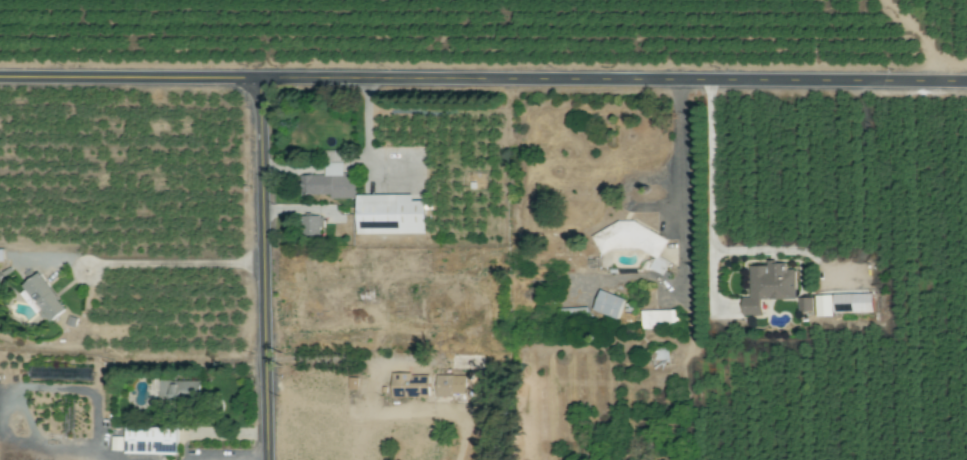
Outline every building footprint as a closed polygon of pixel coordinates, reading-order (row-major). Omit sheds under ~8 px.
[(425,196),(355,196),(355,176),(343,176),(343,155),(325,155),(325,176),(302,176),(302,197),(357,197),(357,235),(425,235),(425,196)] [(656,263),(668,241),(614,213),(595,248),(608,255),(615,242),(656,263)] [(302,238),(323,238),(323,217),(302,217),(302,238)] [(333,238),(345,238),(345,224),(333,224),(333,238)] [(743,316),(763,316),(762,300),(795,300),(794,265),(750,265),(750,298),(743,298),(743,316)] [(25,285),(49,323),(67,312),(42,274),(25,285)] [(594,313),(619,320),(625,298),(600,292),(594,313)] [(872,295),(833,295),(833,314),(872,314),(872,295)] [(588,309),(559,309),(559,326),(588,326),(588,309)] [(641,312),(641,329),(677,329),(677,312),(641,312)] [(651,349),(651,367),(669,367),(669,349),(651,349)] [(430,399),(430,375),(393,375),(393,399),(430,399)] [(439,378),(438,398),(454,398),(454,378),(439,378)] [(202,407),(202,382),(159,383),(159,407),(202,407)] [(178,456),(178,429),(126,429),(126,456),(178,456)]
